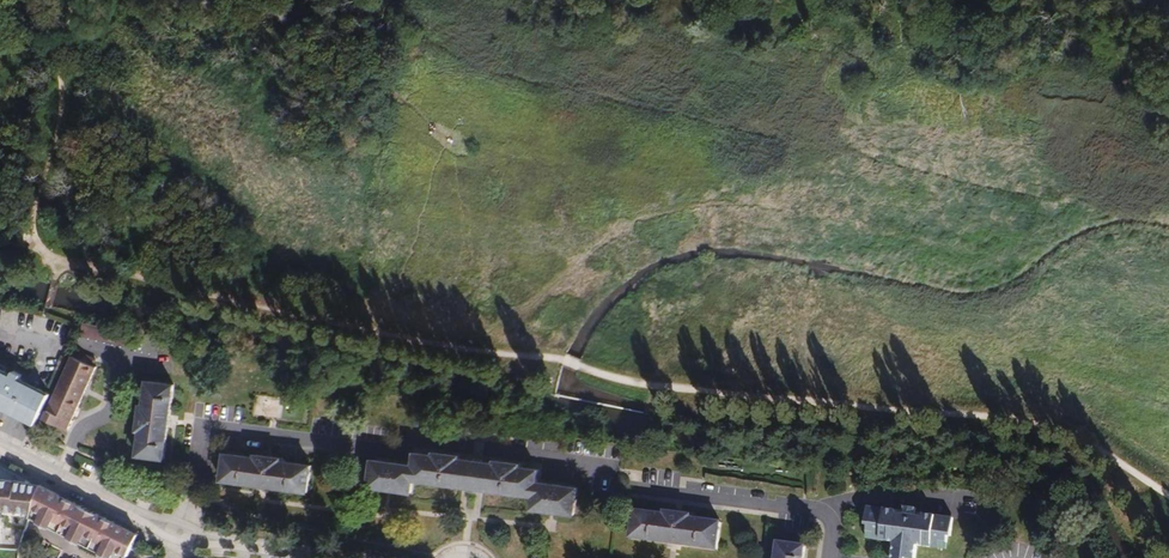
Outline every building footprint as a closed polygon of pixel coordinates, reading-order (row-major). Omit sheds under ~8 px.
[(72,358),(48,410),(57,415),(53,423),(68,430),(97,367),(72,358)] [(6,411),(22,380),(20,379),(23,374),(15,370),(13,375),(0,368),(0,408),(6,411)] [(14,415),(22,419),(38,388),(30,384),(22,380),(6,411),(14,415)] [(175,385),(148,381),(145,406),(141,405),(138,431),(141,431),(138,456),(164,459),(175,385)] [(32,425),(35,426),(51,394),(38,388),(22,419),(24,420),(23,422),(31,427),(32,425)] [(57,415),(48,410),(44,419),(53,423),(57,415)] [(413,495),(415,483),(465,490),(479,491),(535,499),(534,512),(553,514),(576,517),(580,491),(539,485),(540,473),(522,470),(522,467),(497,464),(497,467),(461,462),(461,459),(436,455),(436,458),(417,456),(416,469),(374,463),(371,489),(389,492),(413,495)] [(255,461),(225,457),(221,484),(264,490),(307,496),(311,469),(280,465),(281,462),(255,458),(255,461)] [(41,484),(0,479),(0,513),(0,511),(31,514),(41,484)] [(129,555),(123,552),(132,536),(58,498),(60,494),(41,484),(31,514),(30,518),(38,522),(38,524),(49,529),(50,528),(69,538),(69,539),(80,545),(81,543),(99,553),(100,554),(107,557),(127,557),(129,555)] [(132,536),(134,531),(60,494),(58,498),(132,536)] [(867,510),(865,525),(868,526),(866,539),(895,543),(893,557),(916,557),(918,546),(946,549),(948,536),(949,536),(951,520),(915,516),(916,508),(906,507),(905,512),(905,515),(867,510)] [(665,515),(635,511),(631,538),(718,549),(721,522),(691,519),(692,515),(665,512),(665,515)] [(129,555),(139,534),(134,531),(132,536),(123,552),(129,555)] [(805,546),(779,542),(777,557),(804,557),(805,546)]
